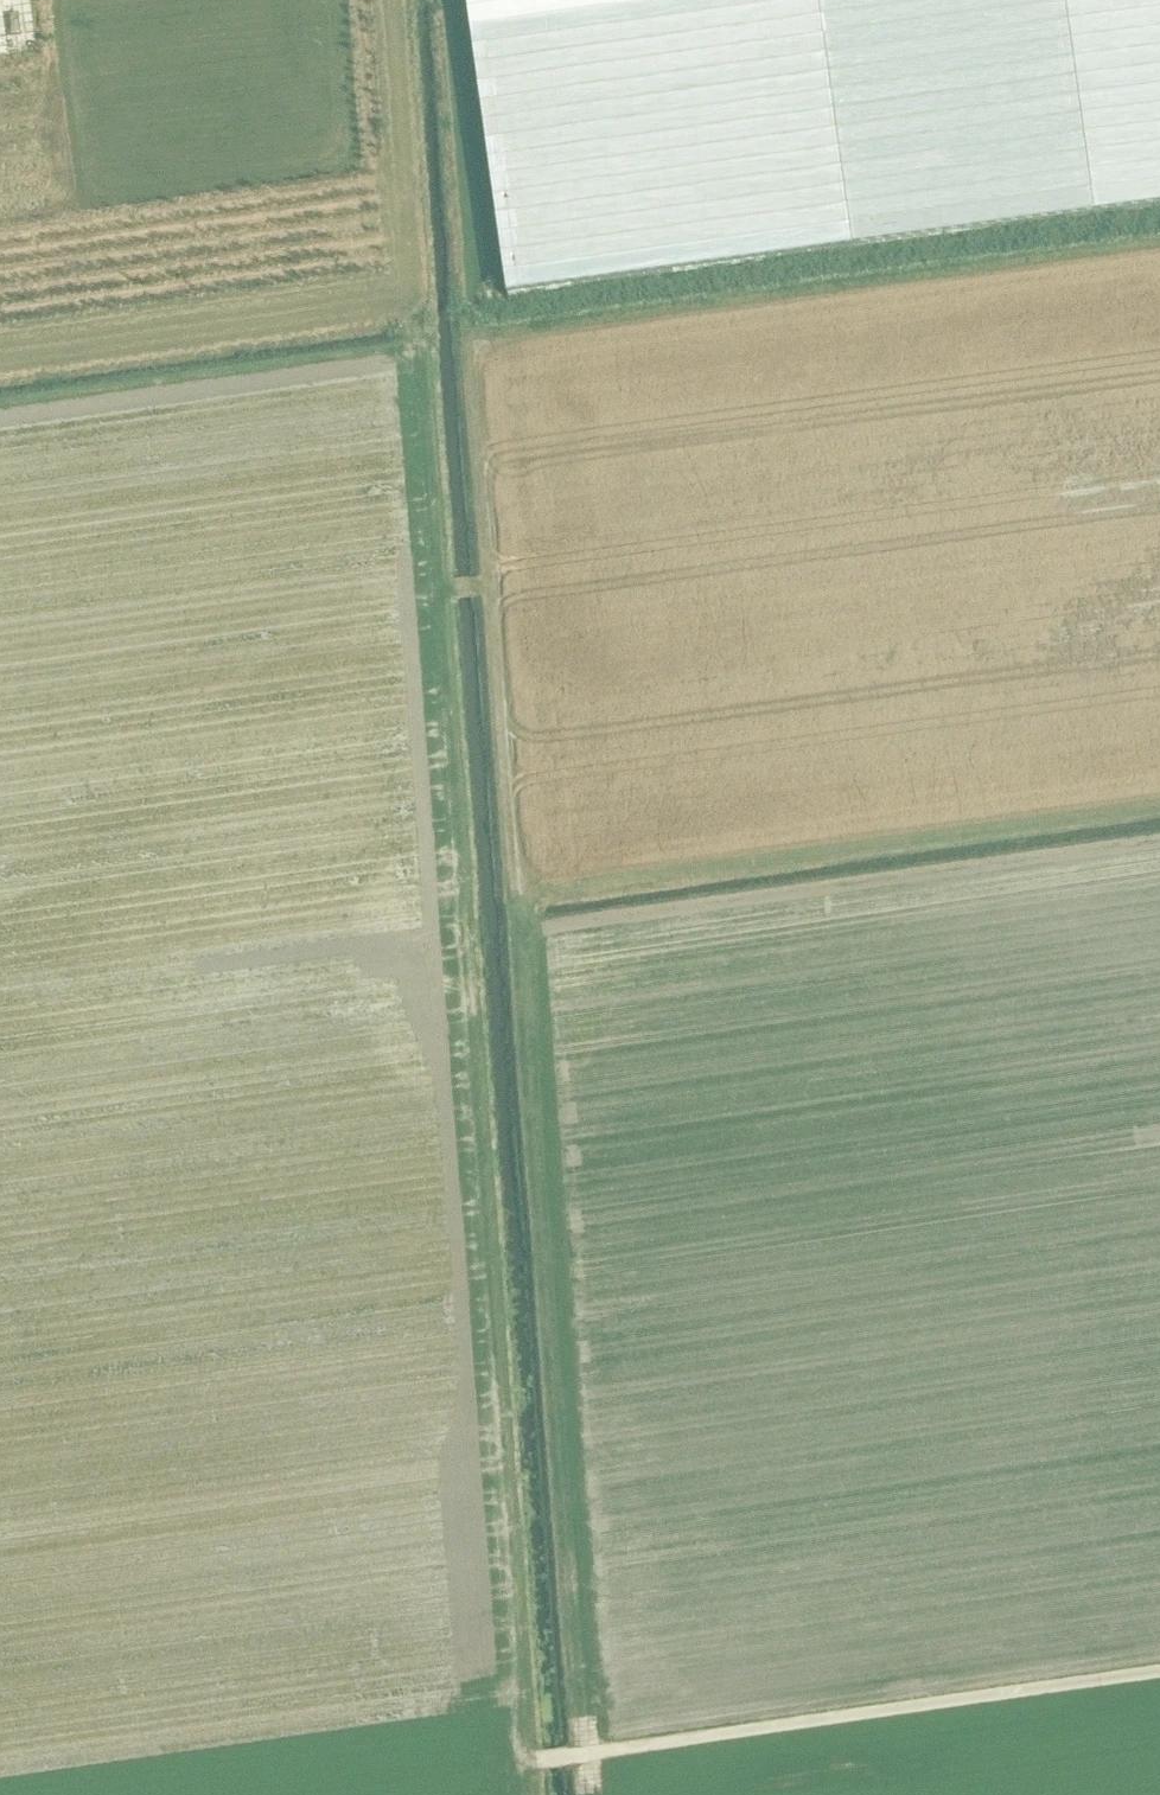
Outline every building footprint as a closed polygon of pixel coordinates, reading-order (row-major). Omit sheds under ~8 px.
[(508,297),(1159,208),(1159,0),(467,0),(508,297)]
